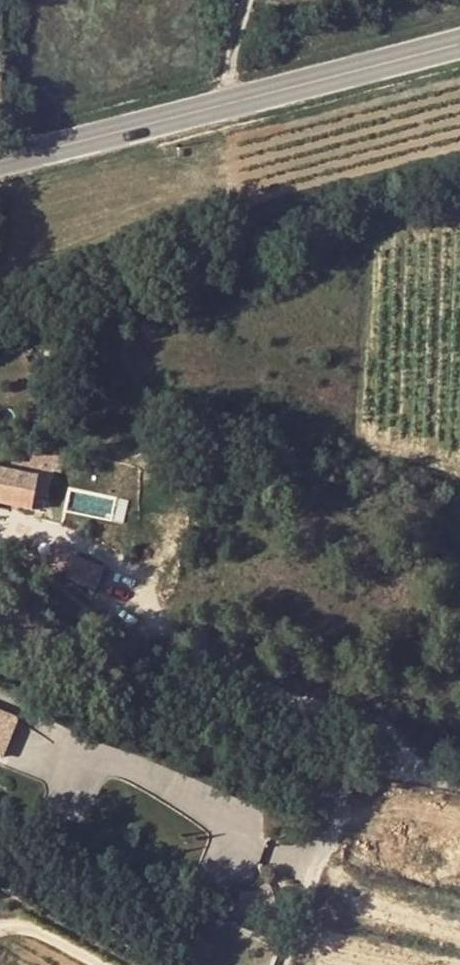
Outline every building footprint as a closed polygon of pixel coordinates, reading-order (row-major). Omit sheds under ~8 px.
[(101,591),(106,562),(72,556),(67,586),(101,591)] [(0,714),(0,755),(16,721),(0,714)]
